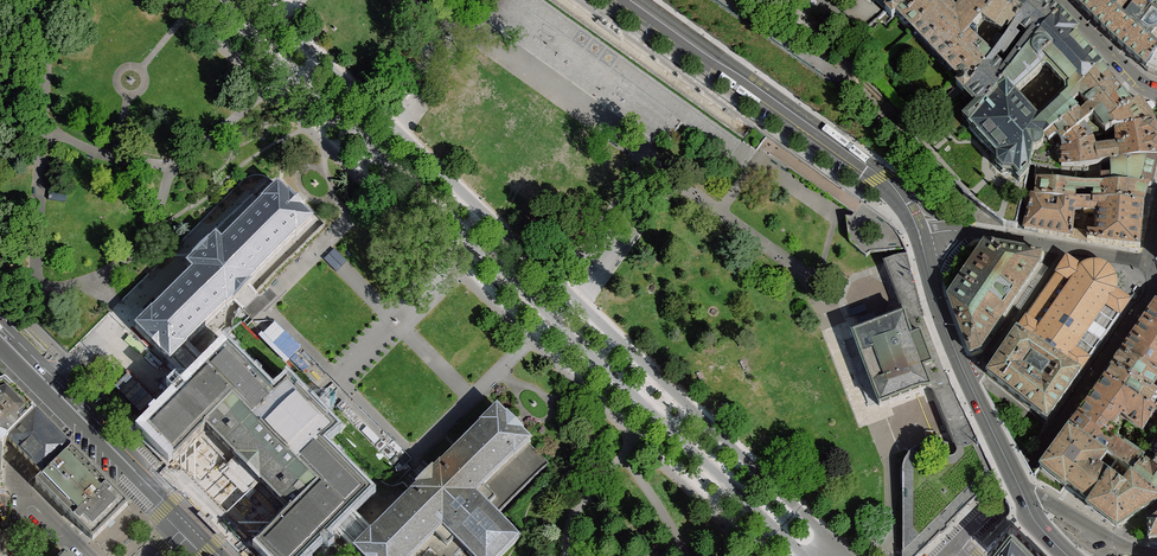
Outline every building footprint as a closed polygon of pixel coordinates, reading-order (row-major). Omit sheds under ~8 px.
[(893,5),(887,11),(893,18),(900,12),(915,29),(942,1),(941,0),(898,0),(893,5)] [(942,1),(915,29),(963,80),(957,86),(958,88),(963,93),(971,85),(1007,36),(1002,32),(988,53),(978,44),(971,44),(965,39),(982,19),(997,1),(995,0),(970,0),(956,15),(942,1)] [(964,94),(967,92),(978,104),(963,118),(970,126),(983,107),(1039,39),(1060,16),(1048,4),(1043,0),(1037,0),(1017,23),(1007,36),(971,85),(963,93),(964,94)] [(997,1),(982,19),(1002,32),(1007,36),(1017,23),(1037,0),(998,0),(997,1)] [(1081,9),(1089,0),(1073,0),(1081,9)] [(1153,12),(1148,13),(1139,4),(1126,23),(1098,0),(1089,0),(1081,9),(1117,44),(1147,71),(1156,56),(1156,7),(1153,12)] [(1126,23),(1139,4),(1143,0),(1098,0),(1126,23)] [(1043,147),(1044,138),(1077,113),(1070,107),(1067,104),(1100,68),(1094,61),(1084,50),(1072,38),(1077,33),(1068,24),(1060,16),(1039,39),(983,107),(970,126),(996,155),(996,166),(1004,173),(1013,174),(1020,182),(1025,178),(1029,174),(1030,166),(1032,152),(1043,147)] [(1147,71),(1156,76),(1156,56),(1147,71)] [(1107,76),(1100,68),(1067,104),(1070,107),(1080,99),(1089,109),(1081,117),(1077,113),(1044,138),(1043,147),(1053,145),(1062,143),(1084,126),(1093,118),(1106,135),(1114,132),(1109,124),(1130,106),(1107,76)] [(939,113),(963,93),(958,88),(943,102),(942,100),(934,107),(939,113)] [(1116,129),(1154,123),(1149,112),(1140,100),(1133,103),(1130,106),(1109,124),(1114,132),(1116,131),(1116,129)] [(1154,123),(1116,129),(1116,131),(1117,151),(1095,154),(1091,139),(1084,126),(1062,143),(1063,154),(1062,165),(1062,168),(1085,169),(1113,161),(1156,160),(1156,141),(1156,135),(1154,123)] [(1036,167),(1062,168),(1062,165),(1052,164),(1053,145),(1043,147),(1032,152),(1030,166),(1036,167)] [(1156,161),(1156,160),(1113,161),(1085,169),(1062,168),(1036,167),(1035,181),(1037,181),(1076,185),(1093,187),(1148,187),(1150,188),(1154,173),(1156,161)] [(1037,198),(1075,201),(1076,185),(1037,181),(1037,198)] [(1146,197),(1148,187),(1093,187),(1093,202),(1143,203),(1146,197)] [(311,221),(279,188),(222,244),(215,239),(204,250),(188,267),(194,272),(137,329),(170,362),(172,360),(183,349),(185,346),(226,305),(227,305),(241,291),(255,278),(254,277),(311,221)] [(1141,225),(1143,203),(1093,202),(1075,201),(1037,198),(1028,195),(1025,207),(1030,208),(1025,230),(1080,240),(1098,244),(1138,247),(1141,225)] [(876,215),(863,205),(860,210),(856,213),(852,218),(847,219),(850,241),(866,256),(870,252),(905,248),(901,237),(892,225),(876,215)] [(1018,229),(1025,230),(1030,208),(1025,207),(1023,206),(1018,229)] [(1042,265),(1044,254),(1015,248),(986,242),(948,298),(971,357),(983,353),(1014,307),(1042,265)] [(1068,259),(1015,338),(1077,381),(1130,303),(1118,295),(1119,289),(1119,285),(1118,280),(1115,276),(1111,271),(1106,268),(1099,266),(1094,266),(1088,267),(1083,270),(1074,263),(1068,259)] [(1122,352),(1156,374),(1156,301),(1122,352)] [(922,366),(931,363),(925,345),(919,329),(908,334),(903,321),(857,339),(883,407),(930,389),(922,366)] [(258,358),(238,337),(233,342),(253,362),(258,358)] [(1010,346),(987,377),(1047,425),(1063,402),(1077,381),(1015,338),(1010,346)] [(195,360),(183,349),(172,360),(183,371),(193,381),(204,370),(195,360)] [(204,370),(193,381),(143,429),(173,460),(196,438),(207,426),(236,457),(248,469),(260,481),(290,511),(279,522),(257,545),(268,555),(304,555),(336,525),(347,514),(368,493),(320,444),(332,432),(334,430),(323,419),(311,407),(298,394),(288,384),(286,385),(273,398),(225,350),(204,370)] [(1122,352),(1118,358),(1113,365),(1156,393),(1156,374),(1122,352)] [(1113,365),(1108,371),(1104,377),(1156,411),(1156,409),(1156,393),(1113,365)] [(1156,411),(1104,377),(1093,393),(1071,423),(1064,433),(1109,463),(1130,478),(1132,475),(1144,458),(1116,440),(1119,435),(1112,429),(1121,418),(1142,432),(1156,411)] [(35,415),(0,381),(0,449),(3,449),(9,441),(35,415)] [(497,407),(481,423),(482,424),(440,465),(439,464),(424,479),(412,492),(412,493),(371,534),(370,533),(368,535),(357,546),(355,549),(362,555),(416,555),(444,528),(464,548),(472,555),(502,555),(518,539),(496,517),(475,496),(528,443),(530,441),(497,407)] [(9,441),(44,475),(70,449),(35,415),(9,441)] [(1038,468),(1071,491),(1117,527),(1156,503),(1156,494),(1132,475),(1130,478),(1124,486),(1104,471),(1109,463),(1064,433),(1051,451),(1038,468)] [(549,464),(528,443),(475,496),(496,517),(549,464)] [(906,555),(917,555),(950,522),(951,520),(962,508),(968,495),(972,491),(972,496),(976,492),(962,479),(959,478),(950,487),(947,496),(946,499),(924,499),(939,505),(944,510),(939,515),(924,509),(917,509),(918,464),(923,451),(923,448),(915,448),(908,465),(906,555)] [(44,475),(79,513),(107,486),(98,476),(70,449),(44,475)] [(1156,494),(1156,460),(1153,465),(1144,458),(1132,475),(1156,494)] [(116,494),(107,486),(79,513),(91,526),(105,513),(121,500),(116,494)] [(368,535),(347,514),(336,525),(357,546),(368,535)] [(1011,526),(1007,531),(1001,536),(995,543),(990,548),(998,555),(1042,555),(1033,547),(1027,541),(1020,534),(1011,526)] [(464,548),(444,528),(416,555),(456,555),(464,548)]
